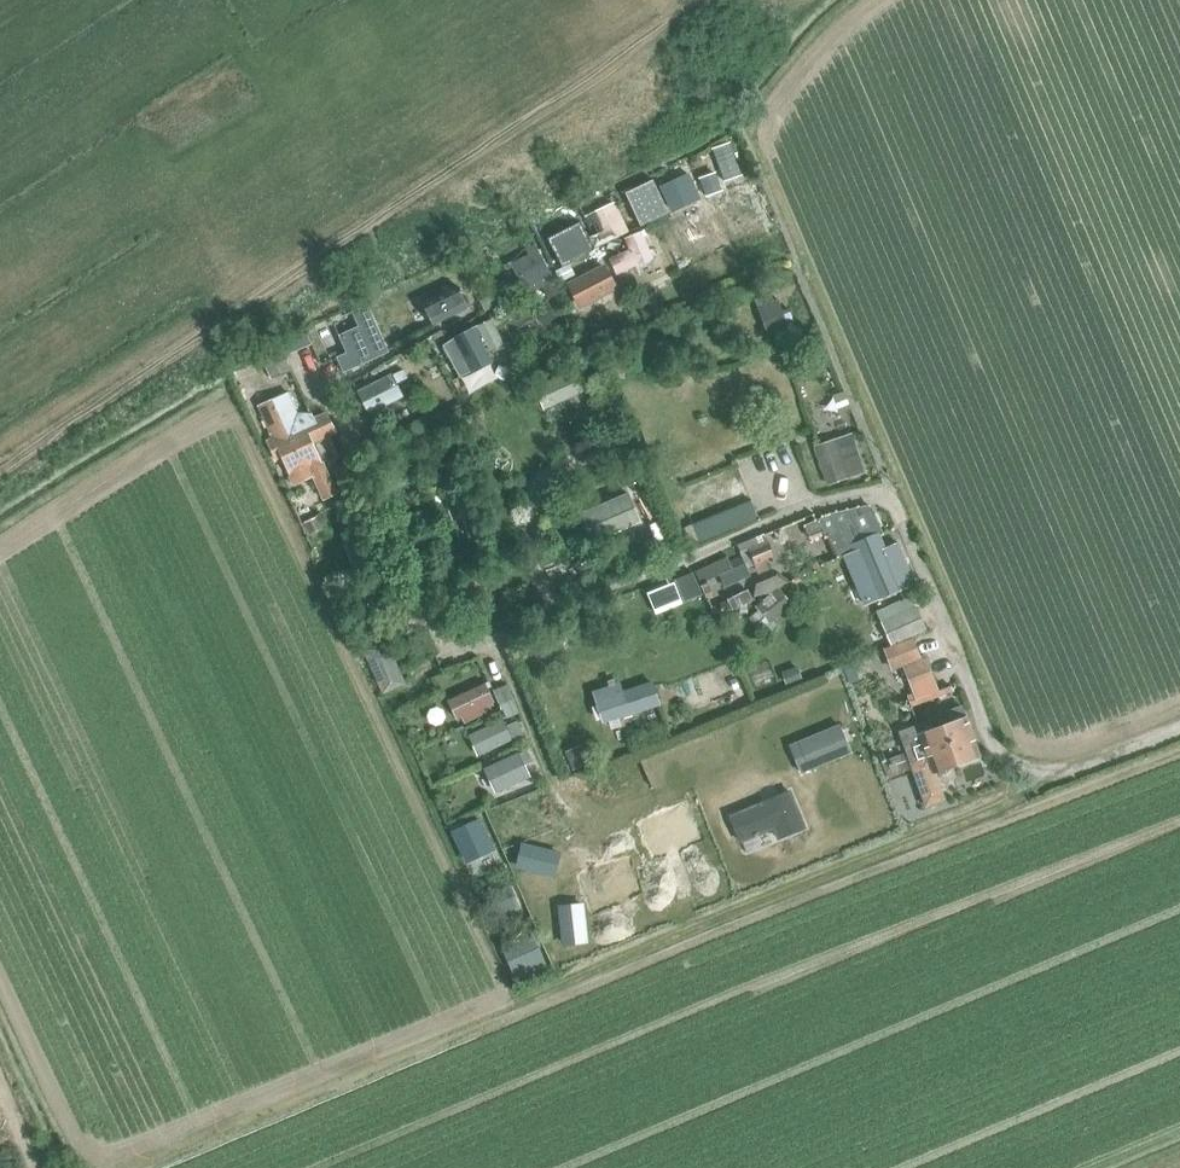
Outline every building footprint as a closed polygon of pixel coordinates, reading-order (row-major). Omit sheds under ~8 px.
[(713,149),(724,180),(741,176),(731,143),(713,149)] [(700,181),(707,198),(722,192),(714,174),(700,181)] [(688,175),(661,188),(672,211),(699,198),(688,175)] [(653,181),(626,193),(641,225),(657,218),(667,213),(663,202),(653,181)] [(614,203),(596,212),(587,216),(595,233),(586,237),(592,250),(600,246),(603,253),(616,248),(612,238),(626,232),(614,203)] [(577,221),(548,236),(562,263),(590,248),(577,221)] [(612,258),(617,274),(654,260),(642,232),(625,239),(629,251),(612,258)] [(530,287),(532,291),(553,281),(535,244),(518,253),(521,260),(512,264),(525,289),(530,287)] [(615,289),(610,276),(604,262),(570,282),(581,306),(615,289)] [(555,271),(560,282),(575,274),(569,264),(555,271)] [(434,323),(471,306),(457,280),(422,298),(434,323)] [(507,281),(494,288),(501,302),(515,294),(507,281)] [(543,289),(549,299),(562,293),(555,282),(543,289)] [(496,293),(482,301),(487,310),(501,302),(496,293)] [(757,308),(768,337),(788,329),(787,324),(793,322),(788,308),(782,310),(778,300),(757,308)] [(548,322),(557,318),(547,301),(526,314),(523,307),(509,316),(514,322),(505,327),(511,337),(531,327),(535,336),(551,328),(548,322)] [(346,353),(336,357),(343,372),(388,352),(367,304),(351,312),(357,326),(338,335),(346,353)] [(499,314),(490,319),(495,328),(504,323),(499,314)] [(452,339),(442,345),(460,376),(471,370),(472,373),(492,361),(482,344),(486,342),(490,350),(503,343),(495,328),(490,319),(477,326),(477,325),(452,339)] [(441,330),(432,335),(435,340),(444,335),(441,330)] [(282,344),(285,351),(287,354),(312,343),(307,332),(282,344)] [(262,362),(270,379),(293,368),(287,354),(285,351),(262,362)] [(355,391),(367,414),(401,396),(389,373),(355,391)] [(565,398),(556,377),(534,386),(543,408),(565,398)] [(280,458),(288,475),(286,476),(291,486),(310,477),(321,501),(337,493),(329,475),(314,443),(323,438),(314,418),(313,419),(310,413),(296,412),(287,392),(254,406),(269,440),(268,440),(275,461),(280,458)] [(831,396),(836,410),(848,406),(843,392),(831,396)] [(314,417),(324,438),(336,433),(324,412),(314,417)] [(813,446),(827,486),(865,472),(852,432),(813,446)] [(629,493),(580,515),(592,543),(609,535),(641,521),(629,493)] [(699,542),(758,518),(751,500),(691,524),(699,542)] [(835,557),(840,555),(852,551),(849,543),(879,533),(871,507),(867,505),(818,516),(819,518),(802,525),(807,538),(820,532),(822,537),(827,536),(835,557)] [(314,517),(302,523),(307,535),(320,529),(314,517)] [(558,558),(590,545),(580,519),(547,532),(558,558)] [(624,569),(657,554),(643,521),(641,521),(609,535),(624,569)] [(852,551),(840,555),(862,606),(874,601),(914,586),(898,545),(885,548),(879,533),(849,543),(852,551)] [(772,556),(764,534),(737,544),(744,562),(753,559),(757,573),(768,570),(764,559),(772,556)] [(724,557),(692,571),(705,600),(713,596),(706,582),(717,577),(718,580),(721,578),(720,575),(730,571),(726,562),(724,557)] [(730,571),(720,575),(721,578),(724,587),(750,576),(746,565),(730,571)] [(677,579),(674,580),(684,602),(701,594),(690,572),(677,579)] [(756,583),(753,597),(785,584),(773,576),(756,583)] [(748,619),(758,632),(790,604),(777,588),(754,607),(757,611),(748,619)] [(747,589),(726,599),(731,610),(752,600),(747,589)] [(901,599),(875,610),(879,620),(905,610),(913,606),(909,596),(901,599)] [(905,610),(879,620),(880,623),(888,639),(891,645),(910,637),(915,635),(927,631),(927,630),(917,606),(917,605),(913,606),(905,610)] [(875,632),(870,634),(875,645),(888,639),(880,623),(873,627),(875,632)] [(363,648),(383,693),(407,682),(387,637),(363,648)] [(889,646),(882,648),(891,671),(901,667),(919,660),(910,637),(891,645),(889,646)] [(919,660),(901,667),(915,699),(937,690),(924,658),(919,660)] [(851,663),(842,666),(848,683),(858,679),(851,663)] [(796,667),(782,672),(787,684),(800,679),(796,667)] [(485,682),(454,698),(447,701),(455,720),(460,718),(462,723),(492,710),(490,704),(495,702),(485,682)] [(597,702),(603,721),(659,703),(652,683),(620,694),(618,686),(603,691),(605,699),(597,702)] [(517,713),(505,684),(493,689),(504,718),(517,713)] [(899,731),(925,805),(943,799),(934,773),(980,757),(962,705),(948,710),(952,721),(932,728),(929,718),(920,721),(921,724),(899,731)] [(515,743),(525,738),(518,722),(508,727),(503,721),(472,734),(482,754),(513,741),(515,743)] [(787,745),(799,774),(850,754),(837,724),(787,745)] [(580,745),(566,750),(573,769),(587,764),(580,745)] [(481,768),(493,793),(529,776),(523,765),(531,761),(526,749),(518,753),(517,751),(481,768)] [(879,761),(886,779),(908,771),(901,754),(879,761)] [(790,792),(730,815),(740,843),(774,829),(778,837),(804,827),(790,792)] [(480,820),(453,832),(465,861),(493,848),(480,820)] [(522,845),(517,866),(554,874),(559,853),(522,845)] [(506,889),(492,894),(500,912),(513,906),(506,889)] [(571,896),(550,896),(550,934),(572,934),(571,896)] [(532,936),(510,945),(524,977),(546,968),(532,936)]
